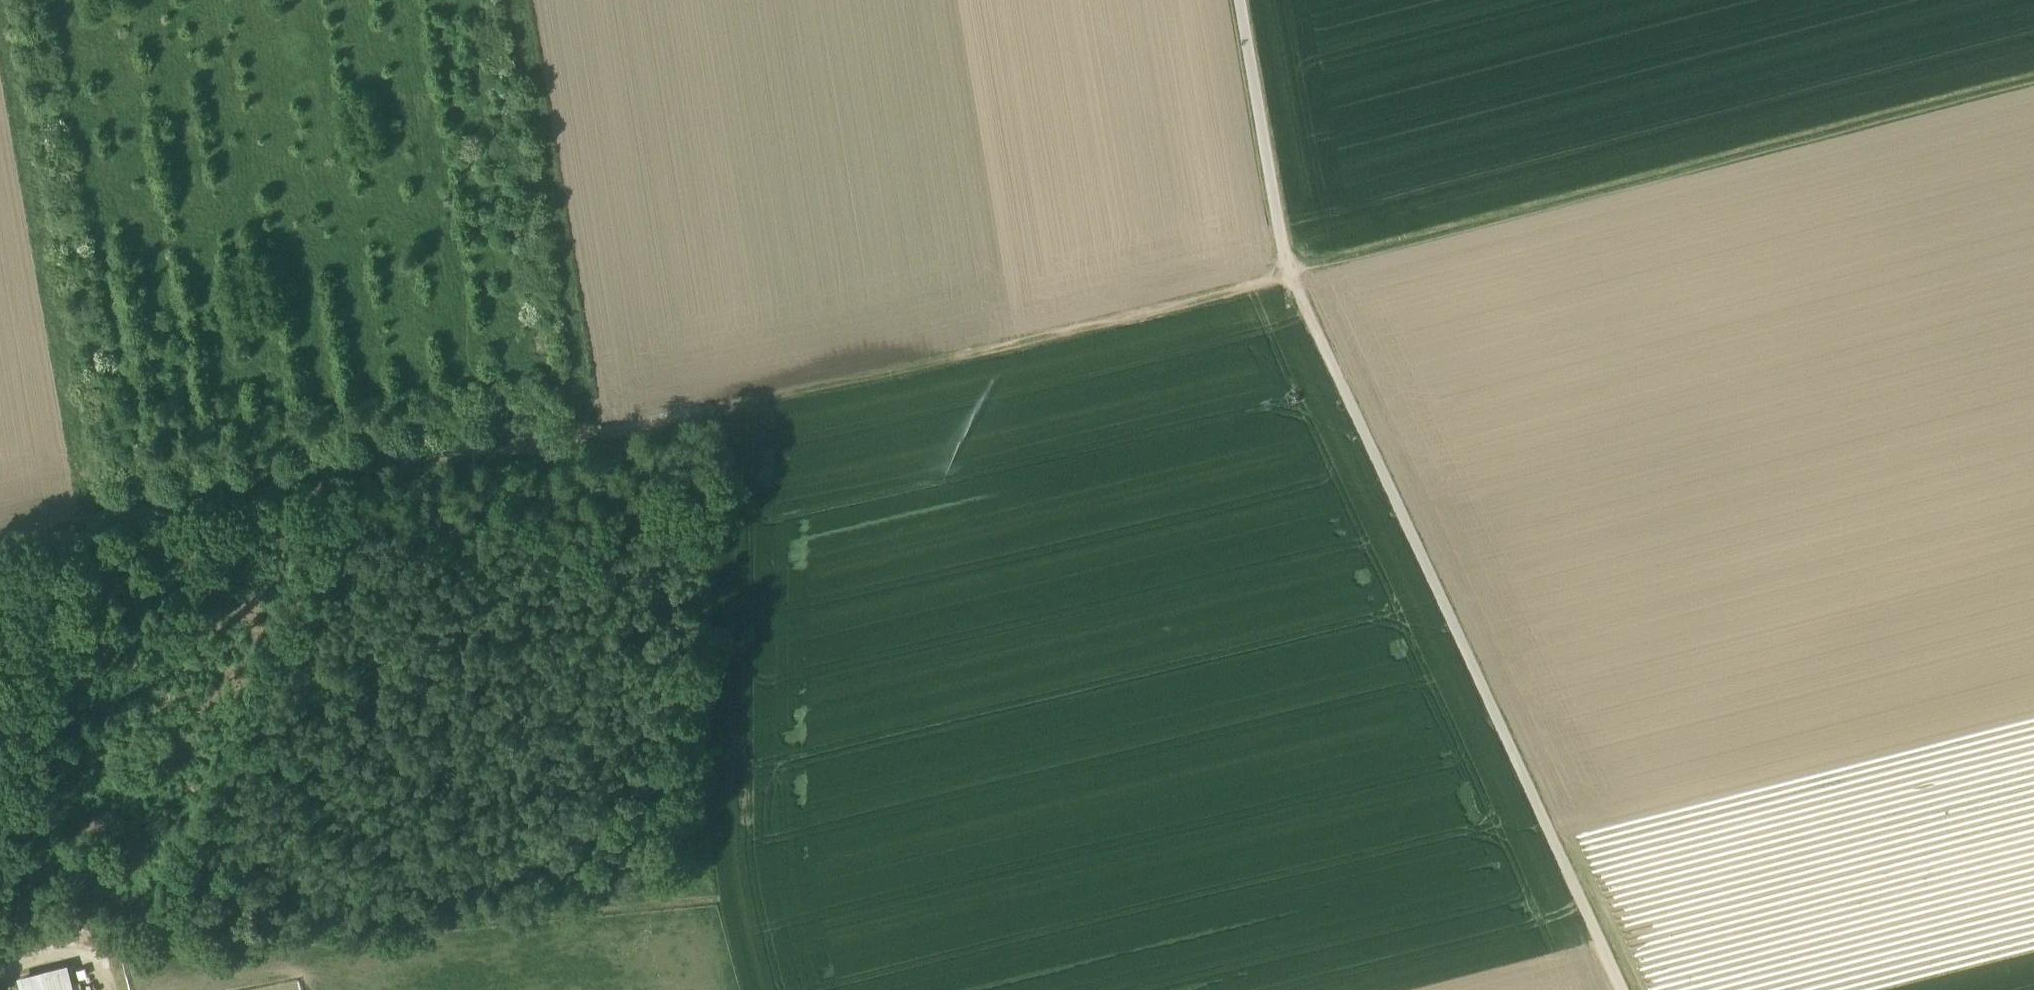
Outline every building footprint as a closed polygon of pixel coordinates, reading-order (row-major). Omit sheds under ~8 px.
[(22,989),(73,989),(67,968),(20,980),(22,989)]
